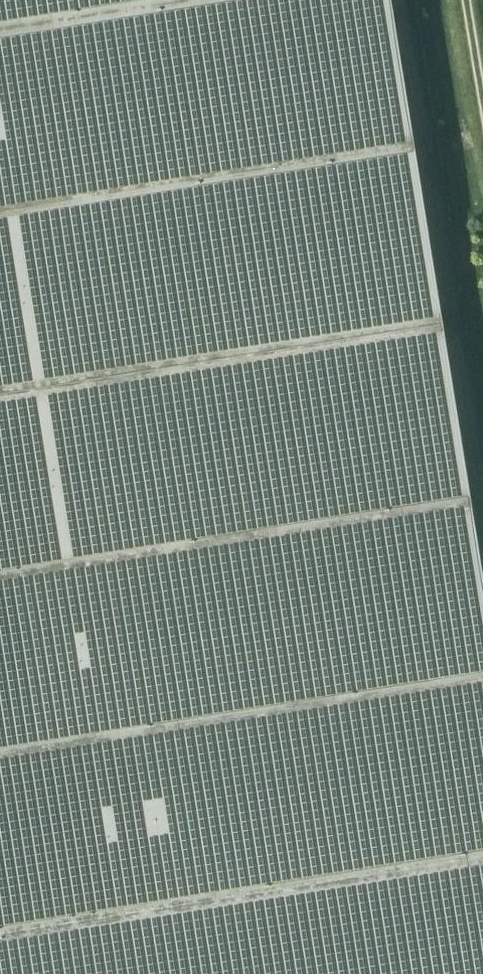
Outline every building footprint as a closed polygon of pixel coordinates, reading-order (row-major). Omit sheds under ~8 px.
[(443,329),(390,0),(0,0),(0,399),(443,329)] [(443,329),(0,399),(0,973),(482,973),(482,582),(443,329)]
